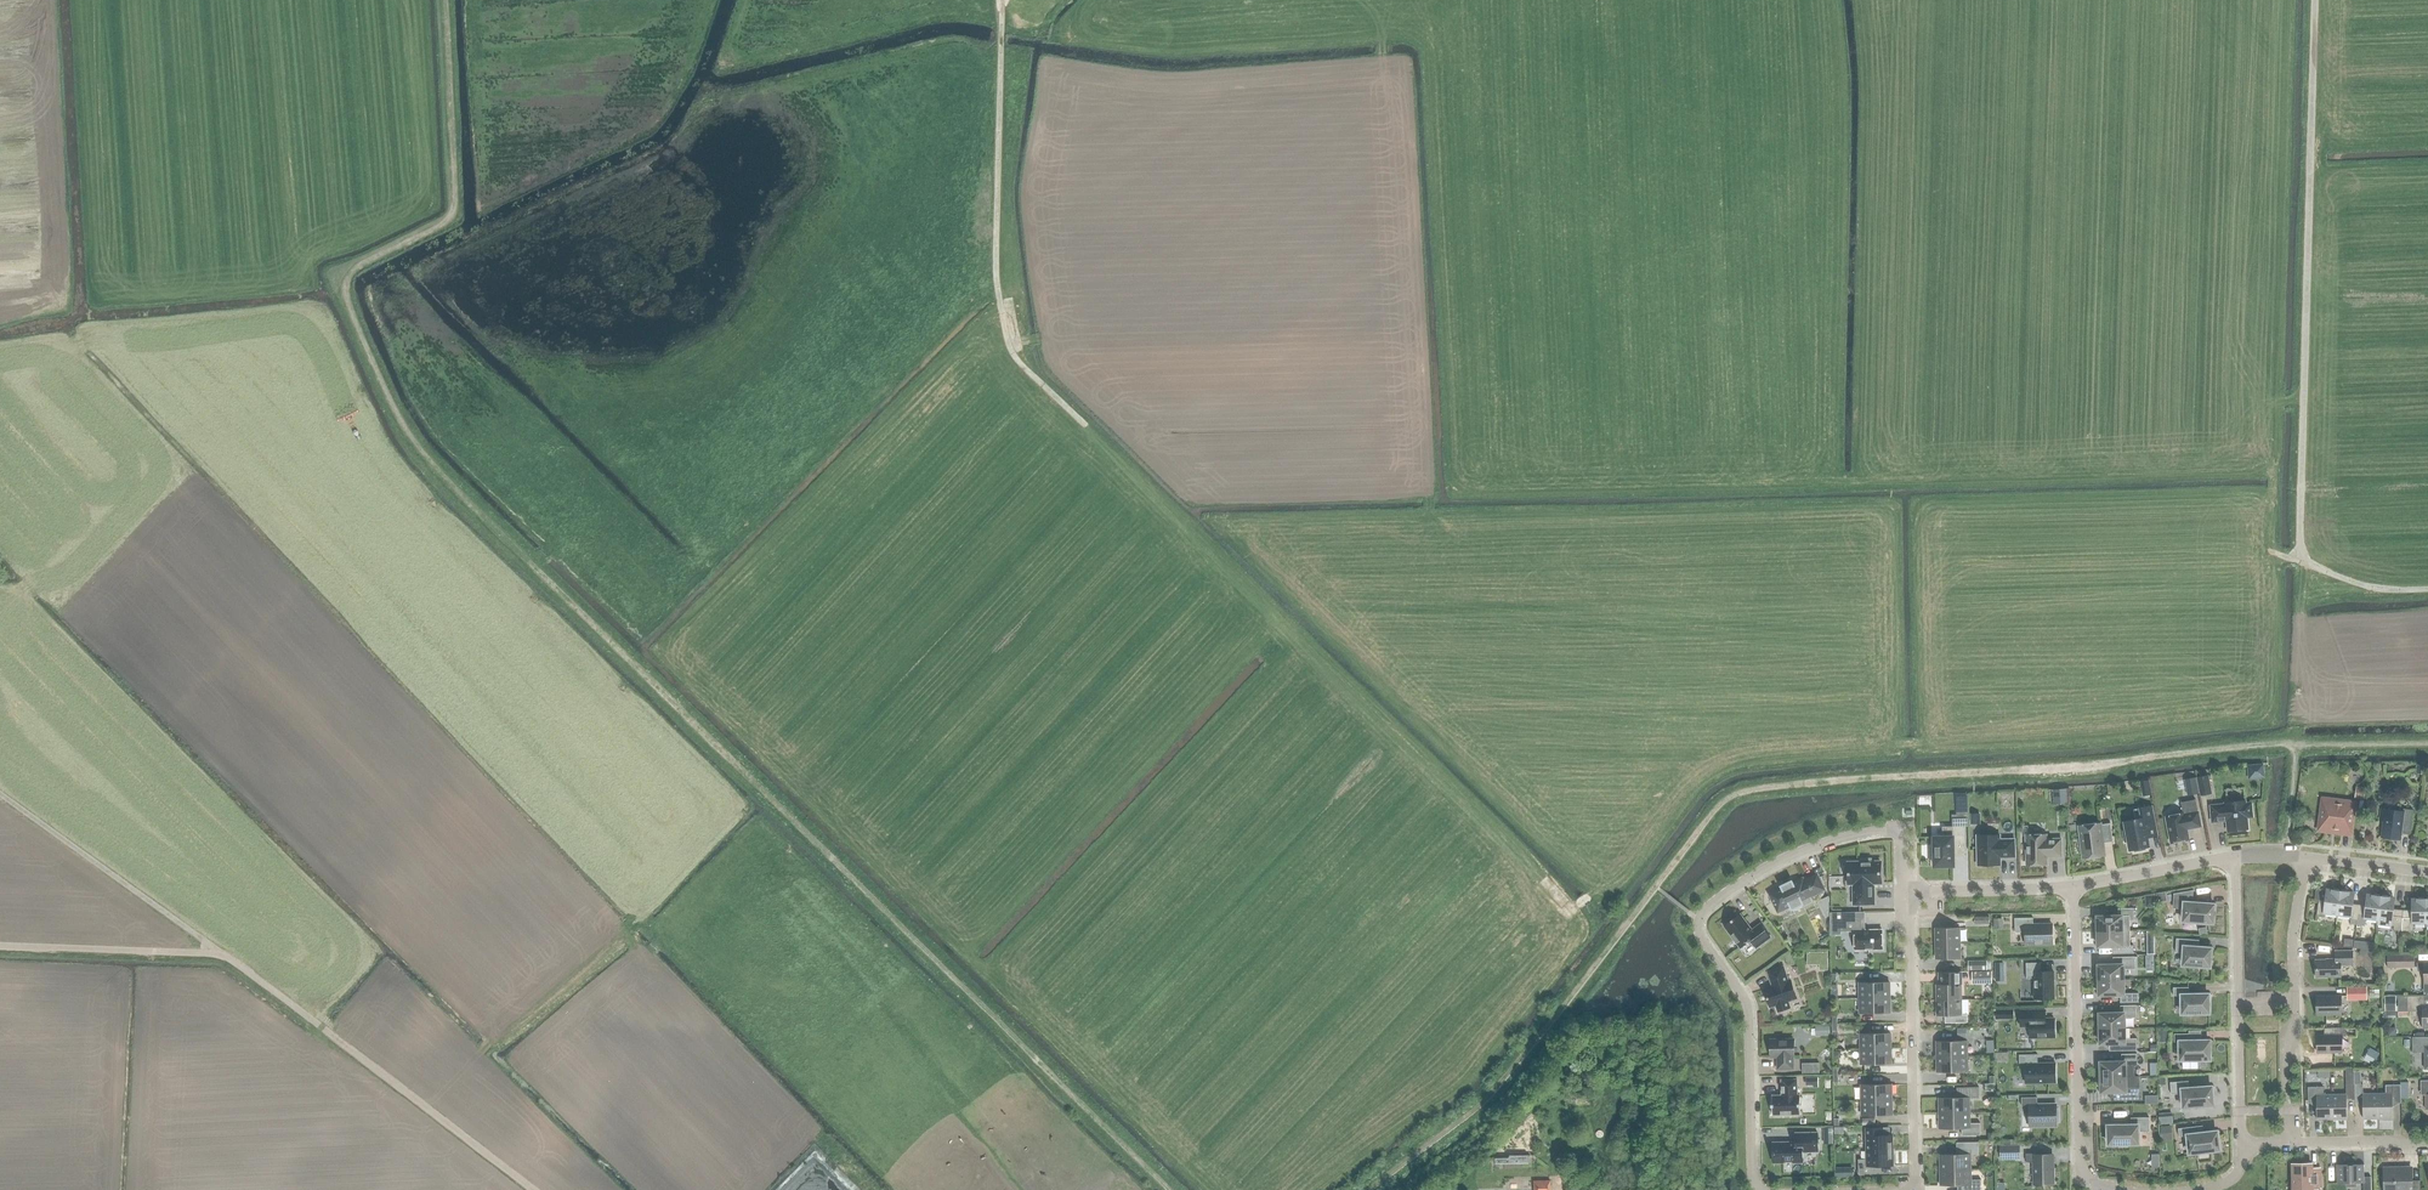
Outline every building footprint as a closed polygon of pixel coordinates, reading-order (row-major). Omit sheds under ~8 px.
[(2426,765),(2417,764),(2416,773),(2425,775),(2426,765)] [(2198,777),(2201,795),(2212,793),(2208,775),(2198,777)] [(2199,793),(2196,777),(2190,778),(2193,794),(2199,793)] [(2143,796),(2152,795),(2149,779),(2140,781),(2143,796)] [(2365,787),(2356,786),(2355,798),(2364,799),(2365,787)] [(2183,813),(2166,817),(2171,842),(2189,839),(2187,829),(2201,826),(2196,799),(2181,802),(2183,813)] [(2320,822),(2324,827),(2340,829),(2340,832),(2350,833),(2353,803),(2328,800),(2327,803),(2322,807),(2320,822)] [(2225,802),(2226,805),(2211,806),(2213,821),(2227,820),(2228,831),(2247,829),(2246,816),(2251,816),(2250,804),(2245,804),(2244,801),(2225,802)] [(1956,803),(1956,815),(1968,815),(1968,803),(1956,803)] [(2135,819),(2124,821),(2126,831),(2123,831),(2125,841),(2128,841),(2130,850),(2134,849),(2135,851),(2145,849),(2145,847),(2149,846),(2147,837),(2157,835),(2151,806),(2133,809),(2135,819)] [(2403,811),(2381,808),(2379,819),(2384,820),(2382,837),(2400,839),(2400,833),(2410,834),(2413,810),(2403,808),(2403,811)] [(2084,858),(2104,855),(2102,842),(2113,841),(2110,823),(2100,824),(2100,823),(2079,825),(2084,858)] [(1934,837),(1934,866),(1954,866),(1954,856),(1966,856),(1965,826),(1945,826),(1945,837),(1934,837)] [(1999,839),(1999,834),(1978,835),(1979,865),(1999,865),(1999,856),(2004,855),(2004,857),(2015,857),(2015,839),(1999,839)] [(2062,856),(2061,838),(2045,839),(2045,834),(2027,834),(2028,865),(2046,864),(2046,855),(2051,855),(2051,856),(2062,856)] [(1853,904),(1874,904),(1874,889),(1873,889),(1872,883),(1881,883),(1880,861),(1871,861),(1871,859),(1861,859),(1861,862),(1848,862),(1849,884),(1854,884),(1854,890),(1853,890),(1853,904)] [(1779,908),(1784,908),(1790,905),(1793,910),(1793,909),(1802,905),(1803,907),(1804,906),(1803,906),(1812,901),(1810,897),(1825,890),(1817,873),(1816,874),(1802,881),(1801,879),(1793,883),(1792,881),(1781,886),(1782,887),(1776,890),(1776,891),(1775,892),(1772,895),(1771,899),(1772,904),(1775,907),(1779,908)] [(2194,903),(2192,903),(2193,891),(2194,890),(2173,893),(2173,894),(2175,894),(2174,907),(2184,908),(2183,920),(2213,923),(2214,905),(2217,905),(2217,904),(2200,903),(2194,902),(2194,903)] [(2325,912),(2337,914),(2340,891),(2327,890),(2325,900),(2318,899),(2316,914),(2324,915),(2325,912)] [(2340,891),(2337,914),(2350,916),(2350,919),(2351,919),(2357,919),(2359,904),(2352,903),(2353,893),(2340,891)] [(1829,916),(1829,895),(1817,901),(1825,918),(1829,916)] [(2359,904),(2357,919),(2356,924),(2364,925),(2365,918),(2377,919),(2380,896),(2367,895),(2366,905),(2359,904)] [(2380,896),(2377,919),(2377,924),(2393,926),(2393,930),(2401,931),(2402,925),(2403,910),(2392,909),(2394,898),(2380,896)] [(2426,922),(2425,899),(2412,899),(2412,910),(2403,910),(2402,925),(2413,925),(2413,922),(2426,922)] [(2096,922),(2096,931),(2129,930),(2129,920),(2134,920),(2134,908),(2118,908),(2118,916),(2095,916),(2095,917),(2097,917),(2098,922),(2096,922)] [(1752,930),(1740,914),(1733,919),(1732,917),(1725,922),(1726,924),(1724,925),(1741,948),(1753,939),(1758,946),(1771,937),(1761,923),(1752,930)] [(2026,943),(2053,943),(2052,924),(2033,925),(2033,917),(2015,918),(2015,932),(2025,932),(2026,943)] [(2003,928),(2003,918),(1993,918),(1993,928),(2003,928)] [(1882,949),(1882,929),(1861,930),(1861,920),(1841,920),(1841,931),(1855,931),(1855,950),(1882,949)] [(2208,934),(2207,927),(2198,928),(2199,935),(2208,934)] [(1936,943),(1960,943),(1959,928),(1935,928),(1936,943)] [(2130,946),(2129,930),(2096,931),(2096,940),(2098,940),(2098,945),(2096,945),(2096,946),(2123,946),(2123,953),(2134,953),(2133,946),(2130,946)] [(2155,931),(2147,931),(2147,943),(2155,943),(2155,931)] [(2183,964),(2210,966),(2211,949),(2214,949),(2214,948),(2197,947),(2197,946),(2191,946),(2192,939),(2176,938),(2175,952),(2184,953),(2183,964)] [(2354,940),(2353,947),(2363,948),(2364,941),(2354,940)] [(1936,958),(1960,958),(1960,943),(1936,943),(1936,958)] [(2426,944),(2417,944),(2417,952),(2426,953),(2426,944)] [(2315,959),(2316,977),(2341,977),(2340,965),(2352,965),(2352,950),(2335,951),(2335,959),(2315,959)] [(1827,952),(1810,952),(1810,962),(1820,962),(1820,969),(1827,969),(1827,964),(1827,952)] [(2401,967),(2401,954),(2387,955),(2388,967),(2401,967)] [(2097,971),(2097,980),(2123,979),(2123,969),(2135,968),(2135,956),(2119,957),(2119,964),(2096,965),(2096,966),(2099,966),(2099,971),(2097,971)] [(1987,961),(1968,961),(1968,970),(1987,969),(1987,961)] [(2004,962),(1995,962),(1995,974),(2004,974),(2004,962)] [(2041,962),(2026,963),(2026,978),(2034,978),(2034,999),(2054,998),(2053,971),(2041,971),(2041,962)] [(2418,963),(2418,968),(2420,970),(2424,970),(2424,982),(2424,993),(2427,993),(2427,963),(2418,963)] [(1783,967),(1768,972),(1771,982),(1772,982),(1774,985),(1764,989),(1770,1007),(1776,1005),(1778,1011),(1790,1007),(1788,1001),(1796,998),(1790,980),(1788,981),(1783,967)] [(1991,971),(1972,972),(1972,982),(1992,981),(1991,971)] [(2123,993),(2123,979),(2097,980),(2097,989),(2099,989),(2099,994),(2097,994),(2097,995),(2120,995),(2120,1002),(2138,1002),(2138,993),(2123,993)] [(1889,982),(1859,982),(1860,998),(1890,997),(1889,982)] [(1937,1000),(1961,999),(1961,984),(1937,985),(1937,1000)] [(2211,995),(2211,994),(2195,994),(2189,994),(2189,987),(2173,987),(2173,995),(2182,995),(2182,1013),(2209,1012),(2209,995),(2211,995)] [(2347,987),(2347,1000),(2366,999),(2366,987),(2347,987)] [(2396,1011),(2396,995),(2385,996),(2385,1011),(2396,1011)] [(2407,1011),(2422,1011),(2422,1028),(2427,1028),(2427,1004),(2424,1004),(2424,995),(2398,996),(2398,1011),(2407,1011)] [(2341,1014),(2341,996),(2316,996),(2316,1014),(2341,1014)] [(1890,997),(1860,998),(1860,1013),(1890,1012),(1890,997)] [(1961,999),(1937,1000),(1937,1015),(1952,1015),(1952,1022),(1967,1022),(1967,1014),(1961,1014),(1961,999)] [(2136,1005),(2120,1005),(2120,1013),(2097,1013),(2097,1014),(2100,1014),(2100,1019),(2098,1019),(2098,1028),(2124,1028),(2124,1017),(2136,1017),(2136,1005)] [(2020,1011),(2021,1019),(2021,1026),(2030,1026),(2030,1037),(2054,1037),(2054,1019),(2045,1019),(2044,1010),(2020,1011)] [(1830,1035),(1830,1025),(1815,1026),(1816,1036),(1830,1035)] [(2324,1028),(2324,1036),(2317,1036),(2317,1052),(2342,1052),(2342,1036),(2346,1036),(2346,1027),(2324,1028)] [(1957,1038),(1966,1038),(1966,1028),(1957,1028),(1957,1038)] [(2124,1038),(2124,1028),(2098,1028),(2098,1037),(2100,1037),(2100,1043),(2098,1043),(2098,1044),(2121,1043),(2121,1051),(2137,1050),(2136,1038),(2124,1038)] [(2168,1030),(2158,1030),(2158,1041),(2168,1041),(2168,1030)] [(1860,1033),(1861,1049),(1891,1048),(1890,1033),(1860,1033)] [(2210,1059),(2210,1041),(2212,1041),(2212,1040),(2196,1041),(2196,1040),(2190,1040),(2190,1033),(2174,1034),(2174,1042),(2180,1042),(2180,1059),(2210,1059)] [(2412,1037),(2412,1052),(2424,1052),(2424,1069),(2427,1069),(2427,1036),(2412,1037)] [(1794,1039),(1771,1040),(1771,1056),(1778,1056),(1778,1068),(1793,1068),(1793,1055),(1794,1055),(1794,1039)] [(1937,1041),(1937,1056),(1967,1056),(1967,1040),(1937,1041)] [(1861,1049),(1861,1064),(1891,1063),(1891,1048),(1861,1049)] [(2380,1054),(2369,1048),(2363,1059),(2373,1065),(2380,1054)] [(2099,1068),(2099,1077),(2125,1076),(2135,1076),(2135,1065),(2137,1065),(2137,1053),(2121,1054),(2121,1061),(2098,1062),(2098,1063),(2101,1063),(2101,1068),(2099,1068)] [(2055,1063),(2037,1063),(2037,1054),(2019,1054),(2019,1064),(2025,1064),(2025,1083),(2056,1082),(2055,1063)] [(1937,1071),(1967,1071),(1967,1056),(1937,1056),(1937,1071)] [(1802,1073),(1819,1072),(1819,1063),(1802,1063),(1802,1073)] [(2353,1068),(2346,1068),(2346,1087),(2354,1087),(2353,1068)] [(2135,1076),(2125,1076),(2099,1077),(2099,1086),(2101,1086),(2101,1091),(2099,1091),(2099,1092),(2122,1092),(2122,1100),(2140,1100),(2139,1086),(2135,1087),(2135,1076)] [(1818,1088),(1818,1077),(1805,1077),(1806,1085),(1813,1085),(1813,1088),(1818,1088)] [(1797,1079),(1781,1079),(1782,1095),(1772,1095),(1772,1115),(1800,1114),(1800,1094),(1797,1094),(1797,1079)] [(2214,1087),(2214,1086),(2189,1088),(2189,1081),(2170,1082),(2171,1094),(2182,1093),(2183,1107),(2213,1105),(2212,1087),(2214,1087)] [(1861,1084),(1862,1100),(1892,1099),(1891,1084),(1861,1084)] [(1981,1096),(1980,1084),(1968,1084),(1968,1096),(1981,1096)] [(2378,1118),(2377,1093),(2363,1094),(2362,1084),(2354,1084),(2355,1101),(2362,1101),(2363,1119),(2378,1118)] [(2400,1084),(2392,1085),(2385,1085),(2385,1093),(2377,1093),(2378,1118),(2393,1118),(2392,1100),(2401,1100),(2400,1084)] [(2323,1094),(2323,1086),(2308,1087),(2308,1102),(2316,1101),(2317,1119),(2332,1119),(2331,1094),(2323,1094)] [(2346,1094),(2331,1094),(2332,1119),(2347,1119),(2346,1094)] [(1939,1113),(1969,1112),(1969,1097),(1939,1098),(1939,1113)] [(2037,1097),(2021,1097),(2022,1106),(2029,1106),(2029,1126),(2057,1125),(2056,1120),(2058,1120),(2058,1110),(2056,1110),(2056,1105),(2037,1105),(2037,1097)] [(1862,1100),(1862,1115),(1892,1114),(1892,1099),(1862,1100)] [(1969,1112),(1939,1113),(1940,1128),(1962,1128),(1962,1135),(1980,1135),(1980,1123),(1970,1123),(1969,1112)] [(2105,1126),(2108,1126),(2108,1144),(2119,1144),(2119,1146),(2128,1145),(2128,1143),(2138,1143),(2138,1131),(2149,1131),(2149,1117),(2131,1117),(2131,1125),(2105,1125),(2105,1126)] [(2161,1126),(2162,1136),(2172,1134),(2171,1125),(2161,1126)] [(2220,1131),(2203,1133),(2203,1132),(2197,1133),(2196,1126),(2178,1128),(2179,1136),(2187,1135),(2189,1153),(2219,1149),(2217,1132),(2220,1132),(2220,1131)] [(1867,1135),(1867,1150),(1893,1150),(1892,1135),(1880,1135),(1880,1127),(1866,1128),(1867,1135)] [(1773,1142),(1773,1166),(1774,1166),(1774,1163),(1803,1162),(1802,1152),(1818,1151),(1817,1132),(1796,1132),(1796,1142),(1773,1142)] [(1833,1144),(1833,1132),(1824,1132),(1824,1144),(1833,1144)] [(1988,1132),(1988,1140),(1996,1140),(1996,1132),(1988,1132)] [(2020,1157),(2019,1145),(2000,1145),(2000,1158),(2020,1157)] [(1529,1162),(1528,1150),(1496,1151),(1496,1163),(1529,1162)] [(1876,1173),(1876,1165),(1893,1165),(1893,1150),(1867,1150),(1867,1159),(1858,1159),(1858,1174),(1876,1173)] [(2035,1153),(2026,1153),(2026,1162),(2034,1162),(2034,1184),(2053,1184),(2052,1154),(2035,1154),(2035,1153)] [(1940,1169),(1971,1169),(1970,1154),(1940,1154),(1940,1169)] [(2364,1164),(2336,1165),(2337,1165),(2338,1182),(2336,1182),(2336,1183),(2346,1183),(2346,1186),(2355,1186),(2355,1183),(2363,1183),(2363,1189),(2371,1189),(2371,1176),(2363,1177),(2363,1165),(2364,1165),(2364,1164)] [(2319,1169),(2305,1169),(2305,1165),(2293,1166),(2294,1186),(2291,1188),(2292,1189),(2320,1189),(2319,1169)] [(1852,1167),(1843,1167),(1843,1177),(1853,1177),(1852,1167)] [(2384,1189),(2420,1189),(2420,1184),(2412,1185),(2411,1168),(2384,1168),(2384,1189)] [(1940,1169),(1941,1185),(1963,1184),(1963,1189),(1981,1189),(1981,1179),(1971,1179),(1971,1169),(1940,1169)] [(1637,1171),(1629,1170),(1628,1187),(1636,1187),(1637,1171)] [(1550,1181),(1532,1181),(1532,1189),(1550,1189),(1550,1181)]
